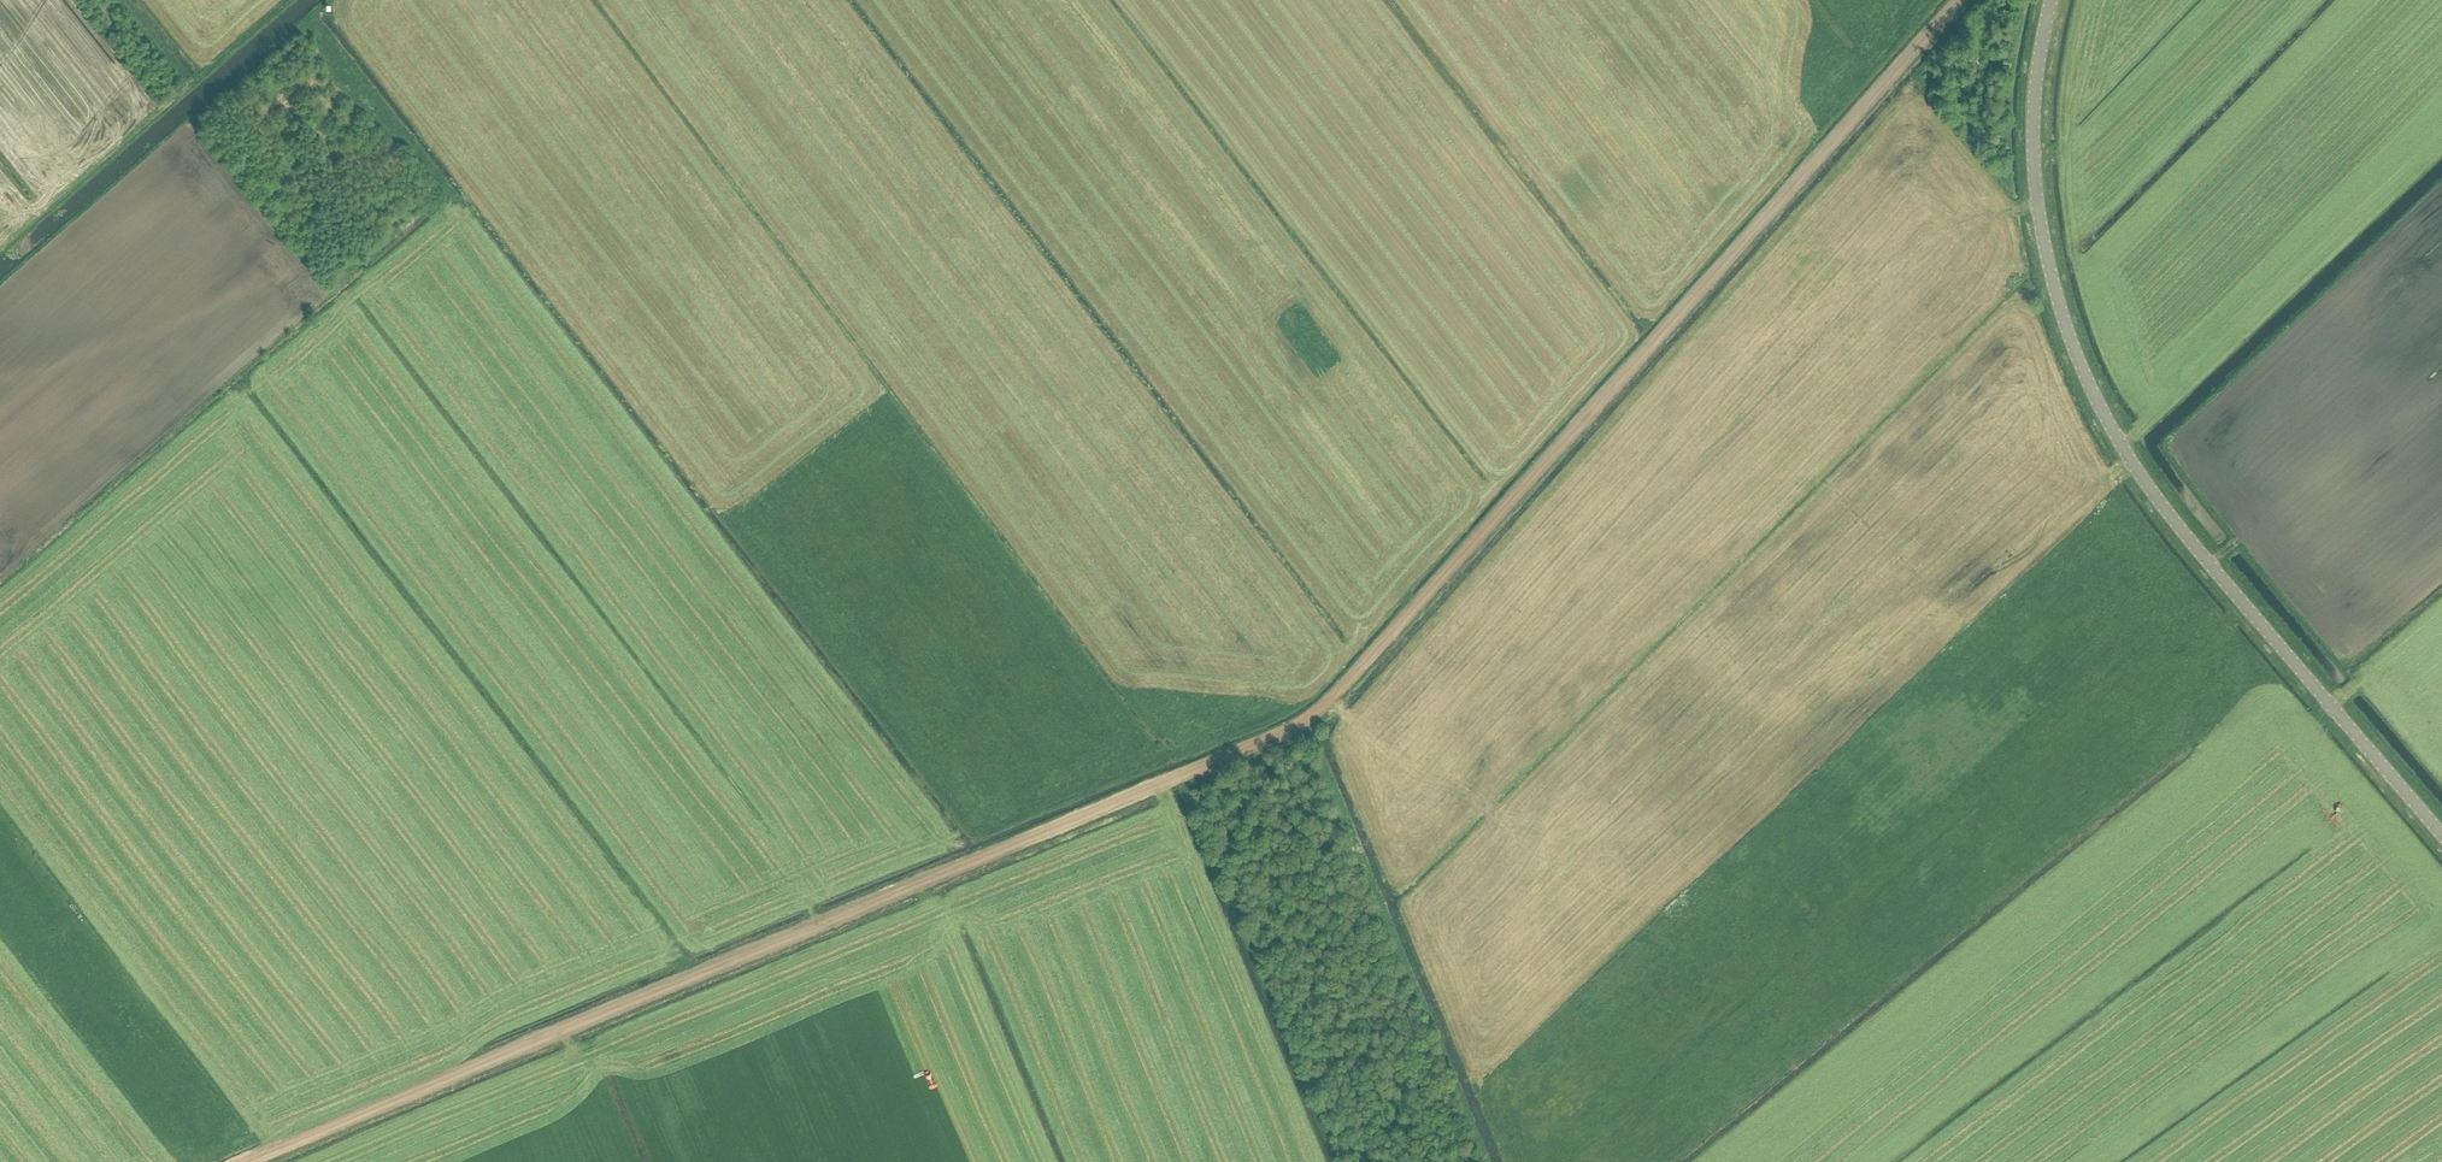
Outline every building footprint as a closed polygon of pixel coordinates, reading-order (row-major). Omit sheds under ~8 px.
[(2318,686),(2325,680),(2316,669),(2313,672),(2302,660),(2298,664),(2318,686)] [(229,1113),(222,1117),(230,1129),(237,1124),(229,1113)]
